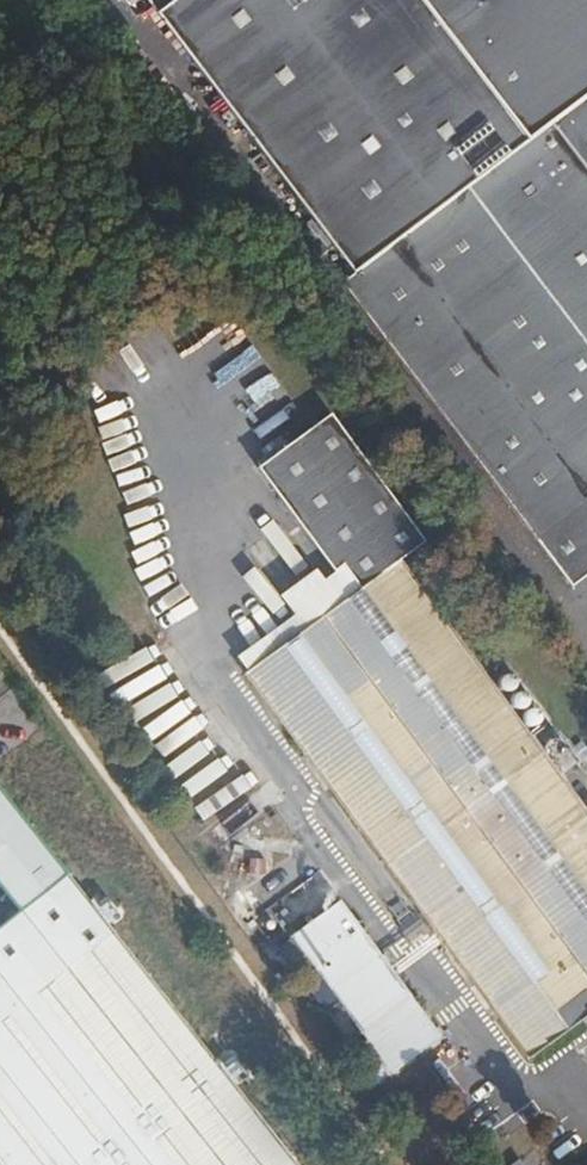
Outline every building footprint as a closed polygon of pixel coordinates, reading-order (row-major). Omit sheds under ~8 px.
[(264,155),(353,272),(340,283),(571,587),(586,575),(586,0),(146,0),(264,155)] [(245,673),(263,698),(529,1059),(586,1016),(586,815),(399,561),(425,542),(331,413),(257,468),(334,572),(343,565),(360,589),(306,629),(245,673)] [(234,659),(245,673),(306,629),(360,589),(343,565),(334,572),(323,580),(315,570),(281,594),(295,614),(234,659)] [(66,871),(0,922),(0,1164),(299,1164),(66,871)] [(291,937),(278,947),(350,1043),(363,1032),(369,1040),(356,1050),(355,1055),(377,1085),(441,1037),(335,894),(315,909),(319,914),(290,936),(291,937)]
